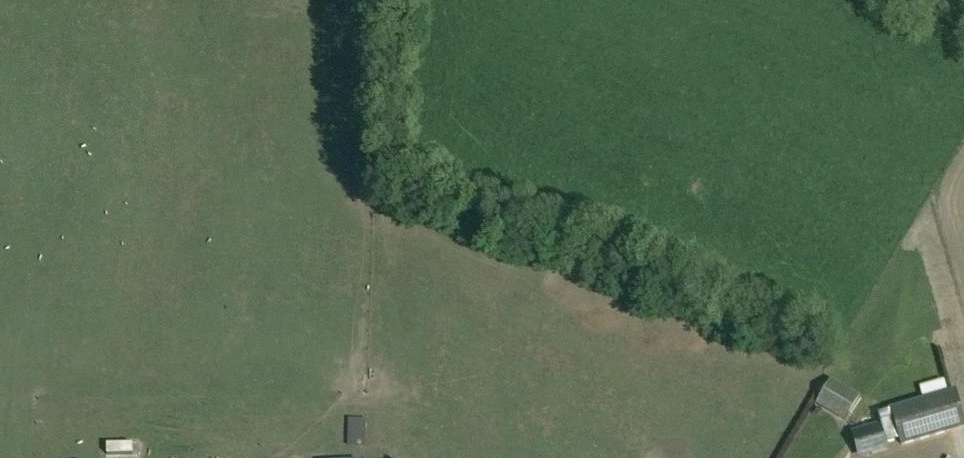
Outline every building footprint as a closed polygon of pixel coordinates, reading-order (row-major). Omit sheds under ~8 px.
[(831,380),(823,392),(852,409),(860,396),(831,380)] [(889,410),(899,446),(963,428),(963,422),(955,393),(889,410)] [(852,433),(857,451),(864,449),(866,456),(887,450),(880,426),(852,433)]
